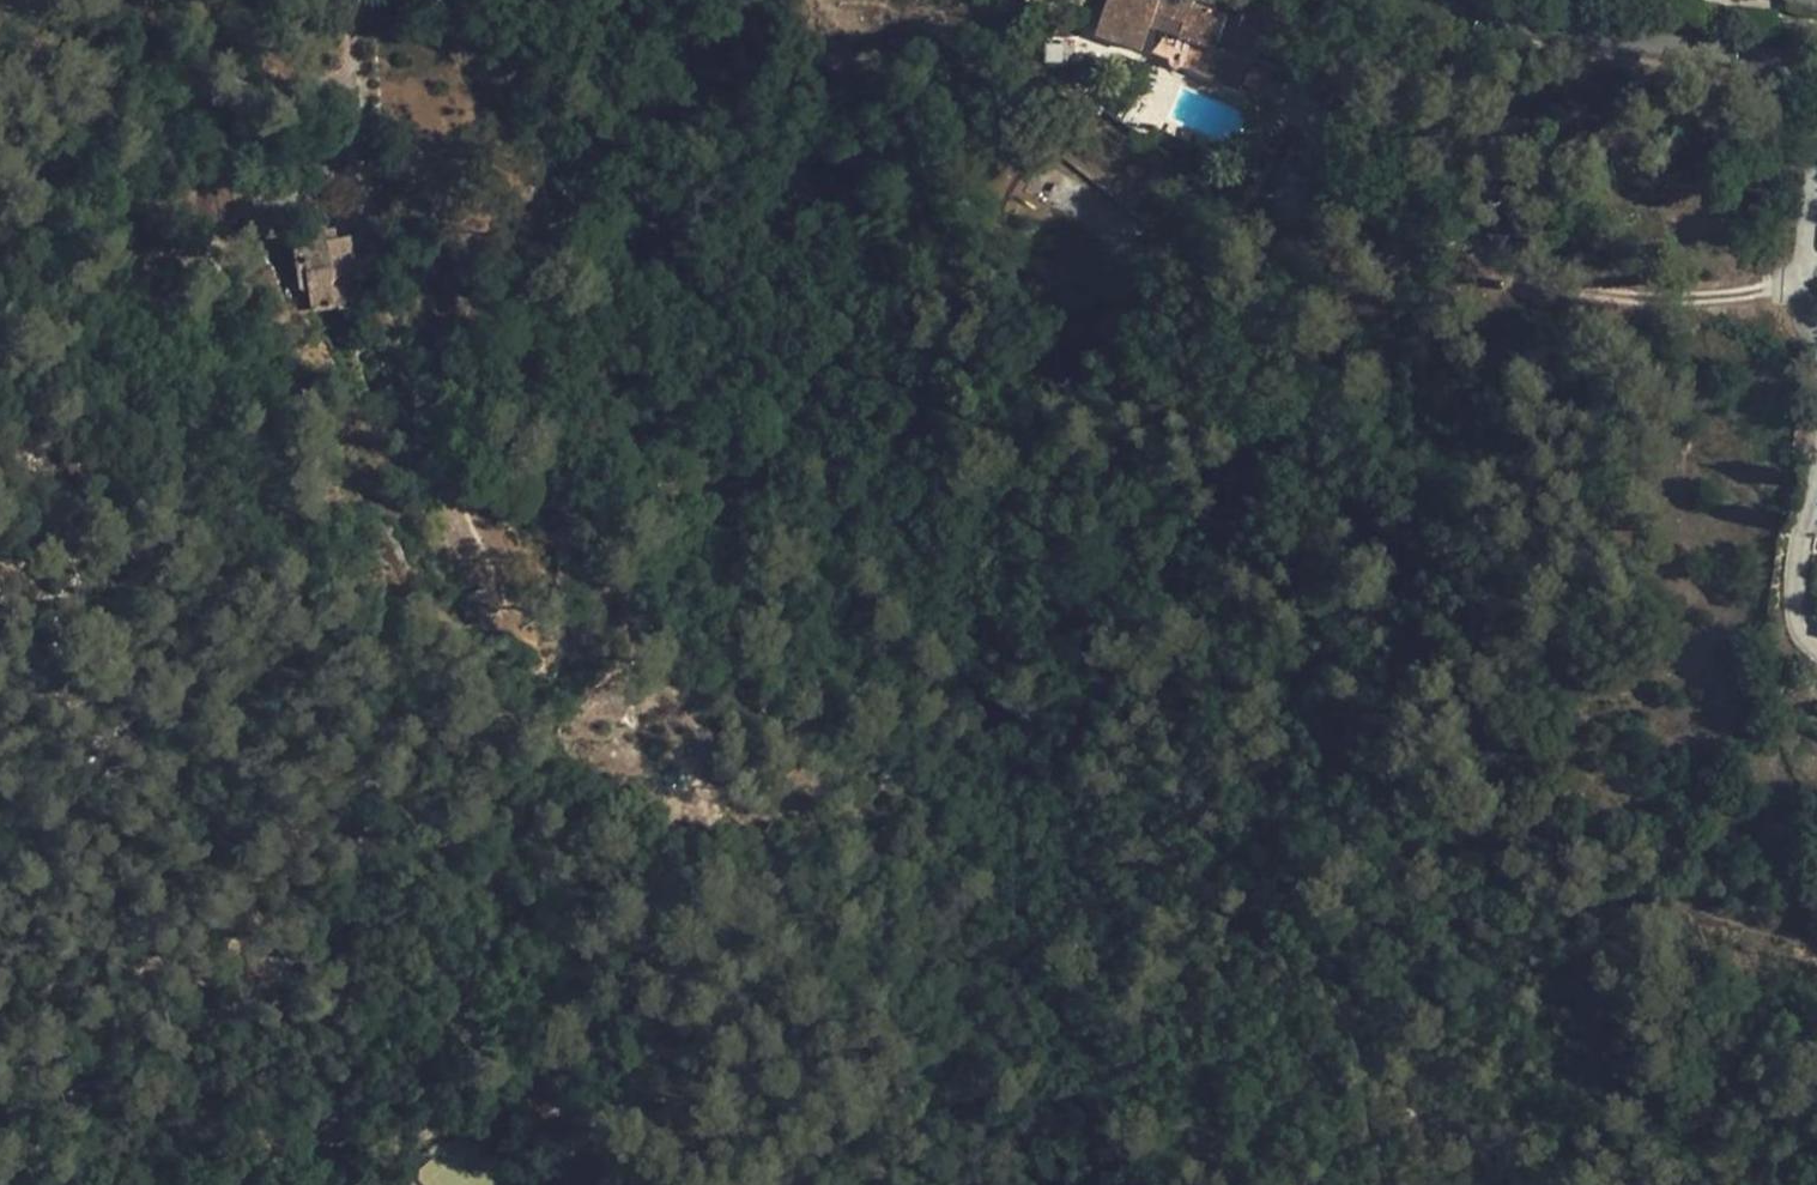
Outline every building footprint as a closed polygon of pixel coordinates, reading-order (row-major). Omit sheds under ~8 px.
[(1236,17),(1184,0),(1107,0),(1095,35),(1143,51),(1150,29),(1155,14),(1183,23),(1178,38),(1190,42),(1182,66),(1238,90),(1252,58),(1283,68),(1290,50),(1258,40),(1258,37),(1261,38),(1263,38),(1266,38),(1268,37),(1270,35),(1271,33),(1273,31),(1272,28),(1271,26),(1270,23),(1274,10),(1278,0),(1242,0),(1236,17)] [(1155,14),(1150,29),(1178,38),(1183,23),(1155,14)] [(1150,29),(1143,51),(1168,61),(1168,63),(1169,66),(1170,68),(1173,70),(1175,70),(1179,69),(1181,68),(1182,66),(1190,42),(1178,38),(1150,29)] [(1343,65),(1320,67),(1324,91),(1326,90),(1326,93),(1343,65)] [(350,276),(354,275),(347,235),(336,237),(334,229),(296,237),(297,244),(290,246),(296,281),(303,280),(309,310),(334,305),(329,279),(350,276)] [(329,279),(334,305),(354,301),(350,276),(329,279)] [(497,609),(493,591),(458,599),(461,616),(497,609)] [(454,1135),(412,1178),(418,1184),(499,1184),(502,1182),(454,1135)]
